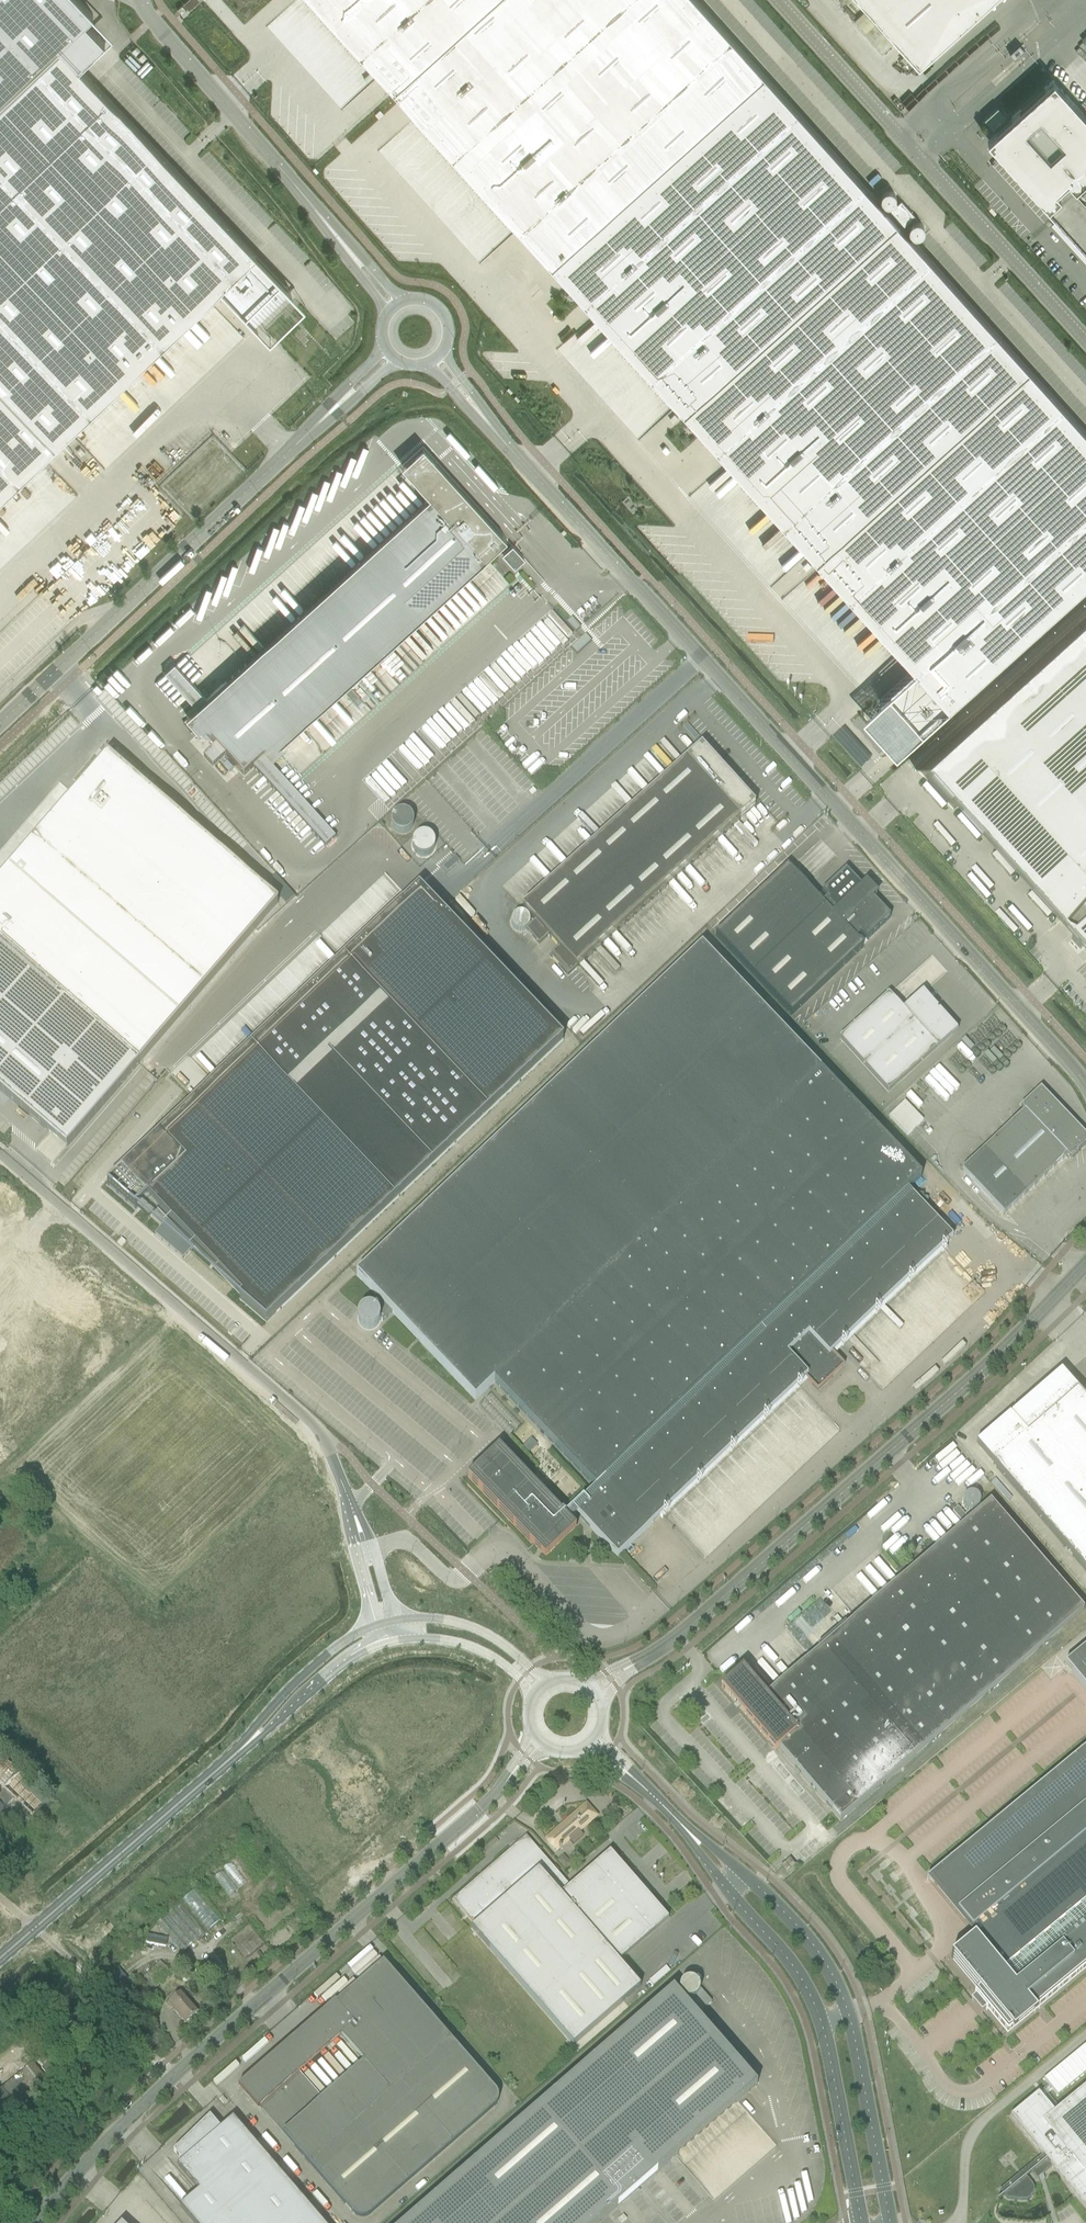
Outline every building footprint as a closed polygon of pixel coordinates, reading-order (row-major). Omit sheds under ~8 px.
[(56,444),(221,286),(255,321),(256,320),(255,320),(289,288),(289,289),(290,288),(79,66),(106,41),(93,28),(86,21),(91,16),(93,14),(94,13),(84,4),(81,0),(0,0),(0,497),(56,444)] [(552,263),(915,667),(880,699),(914,737),(1085,581),(1085,430),(1052,392),(764,72),(699,0),(315,0),(552,263)] [(919,63),(988,0),(862,0),(919,63)] [(182,14),(187,10),(183,4),(178,9),(182,14)] [(1015,59),(1025,49),(1020,44),(1010,53),(1015,59)] [(1054,79),(996,132),(988,139),(999,151),(1085,247),(1085,115),(1054,79)] [(902,200),(891,210),(904,225),(915,214),(902,200)] [(210,766),(211,766),(212,768),(214,767),(225,757),(243,778),(254,768),(320,842),(325,847),(326,847),(335,839),(321,823),(273,770),(263,760),(277,747),(346,685),(415,622),(508,538),(424,445),(403,465),(430,495),(425,500),(332,584),(207,697),(198,688),(176,663),(175,662),(166,671),(198,706),(187,716),(215,746),(203,758),(210,766)] [(752,514),(742,519),(746,528),(756,522),(752,514)] [(768,540),(761,542),(764,552),(772,549),(768,540)] [(513,545),(503,554),(515,568),(526,558),(513,545)] [(917,770),(953,810),(1071,941),(1080,951),(1085,957),(1085,617),(1080,623),(917,770)] [(383,789),(391,798),(397,793),(492,710),(492,702),(487,703),(484,699),(478,704),(475,701),(468,706),(468,709),(461,710),(461,717),(455,710),(456,719),(449,719),(440,726),(437,723),(432,723),(376,772),(376,777),(384,785),(383,785),(383,789)] [(567,977),(740,821),(755,808),(701,748),(522,910),(535,923),(526,931),(539,945),(547,937),(558,949),(549,957),(567,977)] [(139,1065),(139,1066),(278,905),(133,780),(134,779),(107,756),(81,787),(82,788),(0,882),(0,945),(139,1065)] [(393,818),(401,835),(417,828),(409,811),(393,818)] [(787,868),(715,937),(791,1016),(863,948),(855,940),(860,936),(866,941),(890,919),(873,901),(876,898),(865,886),(862,889),(845,872),(821,894),(827,900),(822,905),(787,868)] [(350,955),(107,1186),(135,1210),(145,1200),(148,1204),(150,1202),(241,1297),(239,1300),(266,1324),(563,1042),(438,911),(418,890),(350,955)] [(48,1133),(48,1134),(65,1148),(66,1149),(139,1065),(0,945),(0,1092),(48,1133)] [(832,1353),(852,1334),(942,1249),(942,1248),(952,1238),(920,1204),(922,1204),(923,1204),(928,1204),(928,1198),(923,1198),(923,1196),(912,1196),(907,1191),(921,1178),(701,947),(356,1276),(376,1297),(367,1305),(367,1308),(366,1308),(365,1309),(364,1309),(362,1310),(361,1311),(360,1312),(359,1313),(359,1314),(358,1315),(358,1316),(358,1317),(357,1318),(357,1319),(357,1320),(358,1321),(358,1322),(358,1323),(359,1325),(359,1326),(361,1327),(362,1328),(364,1329),(365,1330),(367,1330),(368,1330),(369,1330),(370,1330),(371,1330),(373,1329),(374,1329),(376,1328),(377,1326),(377,1325),(378,1325),(378,1324),(379,1322),(379,1321),(383,1322),(392,1313),(475,1401),(494,1383),(594,1488),(564,1517),(498,1448),(467,1477),(545,1558),(576,1529),(569,1522),(577,1514),(617,1557),(805,1379),(817,1392),(831,1378),(829,1376),(841,1365),(837,1361),(838,1360),(832,1353)] [(922,994),(913,1002),(903,1012),(888,995),(839,1039),(888,1093),(937,1049),(938,1050),(957,1032),(939,1012),(938,1013),(936,1012),(938,1011),(922,994)] [(961,1172),(1003,1216),(1066,1157),(1069,1160),(1074,1165),(1082,1157),(1078,1152),(1085,1144),(1085,1138),(1040,1090),(1020,1109),(1024,1112),(961,1172)] [(904,1102),(888,1118),(906,1137),(922,1121),(904,1102)] [(1062,1375),(1060,1374),(1027,1402),(1010,1417),(1009,1416),(976,1445),(992,1464),(1085,1573),(1085,1403),(1062,1375)] [(521,1425),(491,1394),(487,1398),(517,1430),(521,1425)] [(513,1433),(484,1401),(479,1405),(509,1437),(513,1433)] [(527,1454),(537,1445),(531,1439),(521,1448),(527,1454)] [(990,1502),(855,1619),(765,1696),(742,1669),(721,1688),(775,1751),(778,1749),(840,1821),(1083,1611),(990,1502)] [(1065,1665),(1085,1691),(1085,1647),(1065,1665)] [(926,1880),(927,1881),(930,1879),(978,1937),(975,1940),(974,1938),(959,1950),(950,1958),(978,1991),(976,1994),(980,1999),(980,2000),(979,2000),(979,2001),(979,2002),(979,2003),(979,2004),(980,2004),(980,2005),(981,2005),(982,2005),(983,2005),(984,2005),(984,2004),(987,2008),(1007,2032),(1085,1967),(1085,1748),(929,1878),(927,1879),(926,1880)] [(6,1809),(13,1799),(32,1817),(48,1800),(20,1772),(3,1789),(4,1790),(0,1795),(0,1815),(6,1809)] [(545,1840),(552,1848),(555,1852),(569,1840),(572,1844),(582,1836),(579,1831),(596,1816),(586,1805),(545,1840)] [(526,1837),(523,1839),(525,1841),(518,1847),(516,1845),(453,1900),(475,1926),(471,1929),(573,2046),(640,1987),(618,1962),(668,1919),(646,1894),(643,1896),(636,1889),(639,1886),(610,1852),(568,1889),(562,1882),(564,1881),(526,1837)] [(480,1852),(483,1855),(498,1842),(495,1839),(480,1852)] [(780,1867),(781,1868),(786,1874),(795,1866),(789,1860),(780,1867)] [(210,1927),(219,1918),(192,1892),(183,1901),(210,1927)] [(157,1923),(175,1945),(182,1953),(204,1935),(178,1904),(157,1923)] [(496,2093),(495,2092),(383,1963),(336,2004),(335,2003),(263,2065),(238,2087),(258,2110),(260,2108),(354,2216),(355,2216),(355,2217),(357,2218),(358,2218),(359,2219),(360,2219),(361,2219),(362,2219),(364,2219),(365,2219),(367,2218),(369,2217),(370,2216),(494,2108),(495,2107),(496,2106),(497,2105),(497,2104),(497,2103),(498,2102),(498,2100),(498,2099),(498,2098),(498,2097),(498,2096),(497,2095),(497,2094),(496,2093)] [(679,1989),(679,1990),(679,1991),(679,1992),(680,1993),(680,1994),(681,1995),(681,1996),(682,1997),(683,1998),(684,1998),(684,1999),(685,1999),(686,1999),(687,2000),(699,2013),(711,2003),(699,1989),(699,1988),(699,1987),(699,1986),(698,1985),(698,1984),(697,1983),(696,1982),(695,1982),(694,1981),(693,1980),(692,1980),(691,1980),(690,1980),(689,1980),(688,1980),(687,1980),(686,1980),(685,1981),(684,1981),(683,1982),(682,1983),(681,1983),(681,1984),(680,1985),(680,1986),(680,1987),(679,1987),(679,1988),(679,1989)] [(673,1989),(554,2093),(638,2189),(757,2085),(673,1989)] [(179,1991),(174,1994),(166,2001),(185,2023),(198,2012),(181,1992),(180,1992),(179,1991)] [(2,2088),(0,2090),(0,2107),(7,2116),(48,2084),(38,2071),(39,2070),(37,2069),(36,2070),(32,2064),(22,2072),(31,2084),(11,2100),(2,2088)] [(1003,2195),(998,2199),(998,2200),(1004,2195),(1008,2199),(1022,2201),(1027,2201),(1031,2199),(1034,2195),(1035,2191),(1034,2187),(1032,2184),(1027,2177),(1032,2172),(1037,2179),(1039,2178),(1040,2181),(1045,2180),(1043,2174),(1052,2167),(1085,2208),(1085,2087),(1055,2113),(1039,2093),(1011,2116),(1042,2155),(1000,2190),(1004,2194),(1003,2195)] [(455,2180),(492,2222),(599,2222),(638,2189),(554,2093),(455,2180)] [(197,2193),(180,2208),(193,2222),(322,2222),(233,2118),(221,2129),(210,2116),(173,2152),(182,2162),(177,2166),(199,2192),(197,2193)] [(455,2180),(405,2222),(492,2222),(455,2180)] [(782,2220),(774,2222),(773,2218),(756,2222),(753,2210),(746,2212),(749,2222),(783,2222),(782,2220)]
